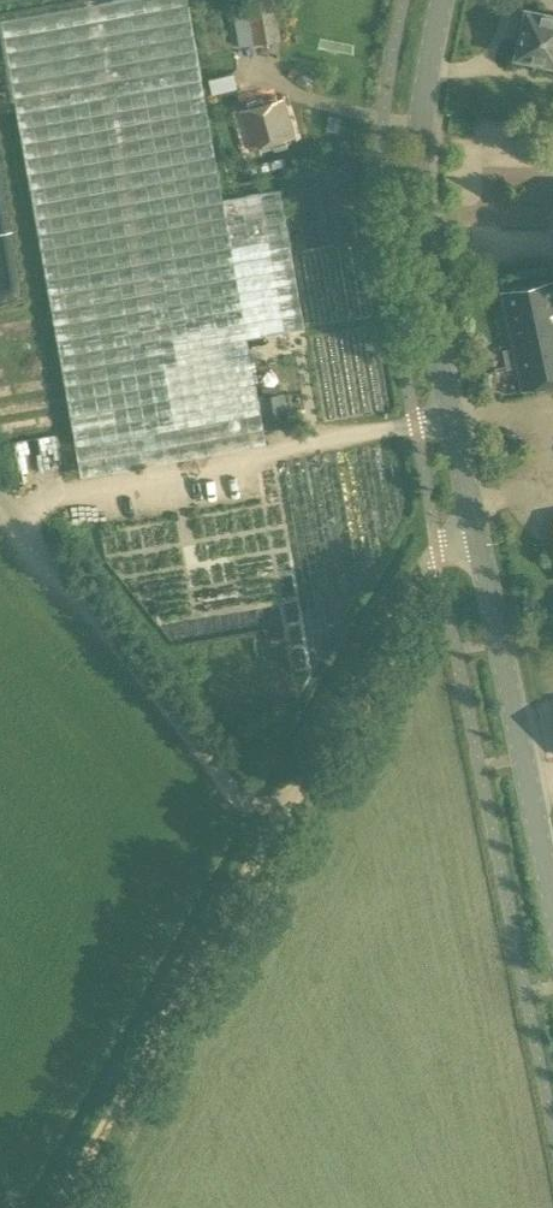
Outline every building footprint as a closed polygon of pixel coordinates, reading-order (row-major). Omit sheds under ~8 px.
[(201,79),(187,0),(87,0),(0,16),(0,32),(15,113),(19,137),(79,472),(264,439),(262,429),(289,424),(284,395),(257,398),(246,337),(265,334),(312,325),(286,182),(222,194),(206,105),(201,79)] [(240,46),(281,39),(275,4),(234,11),(240,46)] [(525,9),(515,55),(552,64),(552,15),(525,9)] [(206,76),(208,90),(234,87),(232,73),(206,76)] [(294,138),(283,98),(237,110),(248,150),(294,138)] [(552,280),(501,291),(522,390),(552,384),(552,282),(552,280)]
